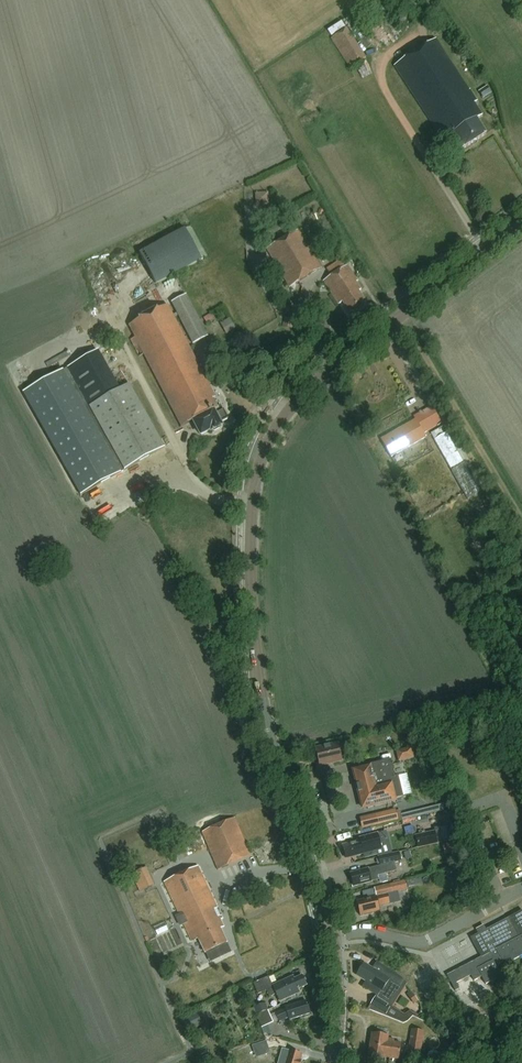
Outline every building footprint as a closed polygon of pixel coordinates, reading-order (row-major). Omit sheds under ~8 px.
[(344,20),(329,29),(332,35),(347,27),(344,20)] [(349,27),(332,38),(353,68),(369,58),(349,27)] [(462,150),(485,135),(476,120),(481,116),(473,104),(476,102),(436,39),(394,67),(438,133),(441,131),(449,137),(452,135),(462,150)] [(486,87),(478,92),(481,98),(490,92),(486,87)] [(271,191),(258,191),(257,205),(271,205),(271,191)] [(155,284),(201,260),(185,229),(139,253),(155,284)] [(290,288),(322,269),(299,230),(267,249),(290,288)] [(357,282),(347,266),(324,281),(339,305),(343,303),(350,314),(366,304),(359,292),(361,291),(356,283),(357,282)] [(171,303),(192,345),(207,337),(186,296),(171,303)] [(220,424),(228,419),(224,410),(219,413),(212,400),(216,398),(167,306),(129,326),(135,338),(130,340),(139,357),(144,355),(181,427),(193,421),(201,436),(211,431),(211,432),(222,426),(220,424)] [(223,322),(228,331),(237,326),(231,317),(223,322)] [(89,407),(120,390),(98,350),(67,369),(89,407)] [(121,473),(119,467),(65,370),(23,393),(81,495),(121,473)] [(124,471),(165,449),(130,385),(118,391),(89,407),(124,471)] [(407,444),(442,424),(432,407),(397,426),(399,430),(381,440),(391,458),(409,447),(407,444)] [(463,462),(446,433),(443,435),(440,429),(431,434),(451,469),(463,462)] [(453,469),(468,499),(481,492),(466,462),(453,469)] [(342,758),(350,756),(347,743),(338,745),(338,744),(315,749),(320,767),(342,761),(342,758)] [(399,762),(414,758),(411,748),(396,752),(399,762)] [(395,799),(403,797),(398,777),(395,778),(391,760),(369,766),(369,767),(353,771),(363,809),(395,801),(395,799)] [(444,804),(401,815),(402,821),(446,811),(444,804)] [(378,825),(398,820),(396,808),(375,813),(378,825)] [(251,856),(235,818),(202,833),(218,870),(251,856)] [(435,831),(415,836),(417,847),(424,845),(438,842),(435,831)] [(395,842),(380,845),(377,834),(360,839),(360,842),(343,846),(346,859),(364,854),(365,858),(397,850),(395,842)] [(445,854),(458,850),(456,841),(442,844),(445,854)] [(397,871),(395,863),(401,861),(399,853),(378,858),(381,866),(350,874),(354,887),(376,881),(375,877),(397,871)] [(464,866),(461,855),(452,857),(455,869),(464,866)] [(205,954),(227,943),(221,929),(224,928),(221,921),(223,919),(198,867),(164,882),(192,942),(198,939),(205,954)] [(408,890),(406,881),(390,885),(390,883),(383,885),(383,886),(374,888),(377,897),(357,902),(360,917),(380,912),(379,907),(400,902),(398,893),(408,890)] [(486,930),(478,934),(471,938),(481,958),(447,976),(455,991),(460,989),(457,984),(471,976),(474,982),(482,977),(486,985),(501,977),(496,966),(503,963),(504,966),(521,956),(521,911),(486,930)] [(392,1001),(401,987),(372,969),(364,964),(357,976),(366,982),(362,988),(377,997),(376,998),(386,1005),(390,999),(392,1001)] [(296,991),(307,986),(302,977),(294,980),(293,977),(273,986),(269,977),(254,984),(258,994),(267,990),(270,997),(276,994),(280,1002),(298,994),(296,991)] [(418,1001),(412,994),(409,996),(414,1004),(418,1001)] [(289,1021),(310,1014),(306,1001),(285,1008),(285,1009),(275,1013),(279,1023),(288,1019),(289,1021)] [(265,1004),(254,1008),(258,1017),(262,1028),(274,1023),(268,1011),(265,1004)] [(405,1014),(401,1023),(403,1024),(407,1022),(413,1016),(414,1014),(409,1012),(405,1014)] [(188,1032),(202,1026),(197,1013),(182,1020),(188,1032)] [(421,1054),(424,1033),(412,1031),(409,1052),(421,1054)] [(372,1033),(368,1057),(385,1059),(385,1058),(398,1060),(400,1044),(394,1043),(394,1041),(388,1040),(388,1036),(372,1033)] [(302,1055),(290,1051),(290,1052),(282,1049),(280,1058),(285,1059),(284,1062),(301,1062),(302,1061),(300,1061),(302,1055)]
